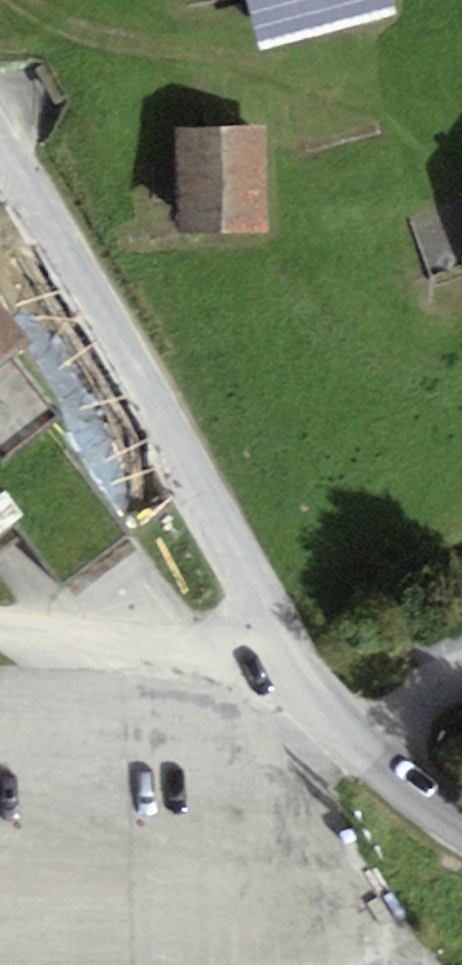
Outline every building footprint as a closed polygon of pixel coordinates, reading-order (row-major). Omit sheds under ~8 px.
[(259,50),(398,15),(394,0),(246,0),(259,50)] [(269,233),(267,125),(176,127),(178,235),(269,233)] [(32,343),(0,302),(0,367),(32,343)] [(10,546),(0,530),(0,552),(10,546)]
